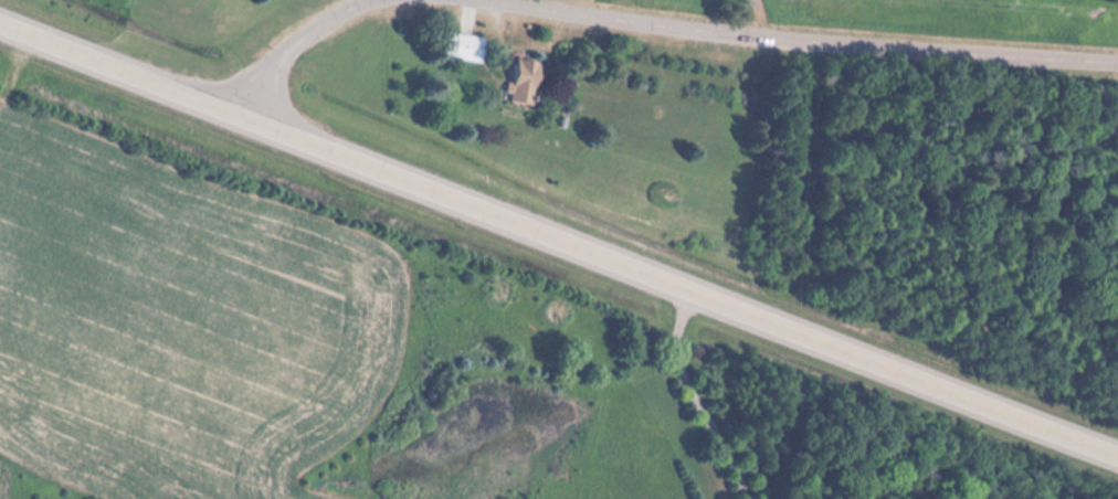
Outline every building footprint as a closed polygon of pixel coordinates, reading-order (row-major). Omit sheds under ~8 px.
[(442,57),(481,63),(484,39),(446,33),(442,57)] [(503,102),(532,105),(539,61),(509,56),(503,102)]
